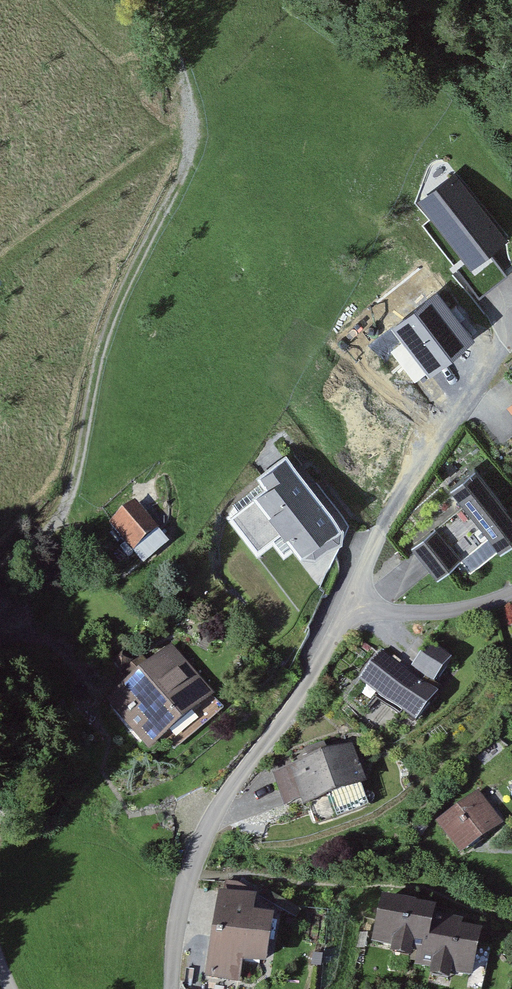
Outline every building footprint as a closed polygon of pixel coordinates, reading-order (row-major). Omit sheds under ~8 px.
[(508,242),(455,176),(418,205),(471,271),(508,242)] [(476,342),(437,294),(391,330),(430,378),(476,342)] [(257,489),(263,495),(236,518),(264,552),(291,529),(315,556),(351,526),(293,458),(257,489)] [(495,539),(505,550),(511,558),(511,504),(481,468),(455,491),(466,504),(415,547),(445,582),(466,564),(495,539)] [(159,528),(136,500),(111,521),(134,549),(159,528)] [(451,658),(431,642),(413,665),(434,680),(451,658)] [(213,697),(170,645),(107,696),(149,748),(213,697)] [(382,649),(360,679),(415,720),(438,691),(382,649)] [(348,742),(290,763),(304,802),(362,780),(348,742)] [(500,824),(477,788),(434,816),(457,852),(500,824)] [(262,903),(222,898),(212,980),(252,985),(254,968),(277,971),(283,923),(260,920),(262,903)] [(494,931),(384,903),(372,953),(482,980),(494,931)] [(205,979),(210,955),(194,951),(188,975),(205,979)]
